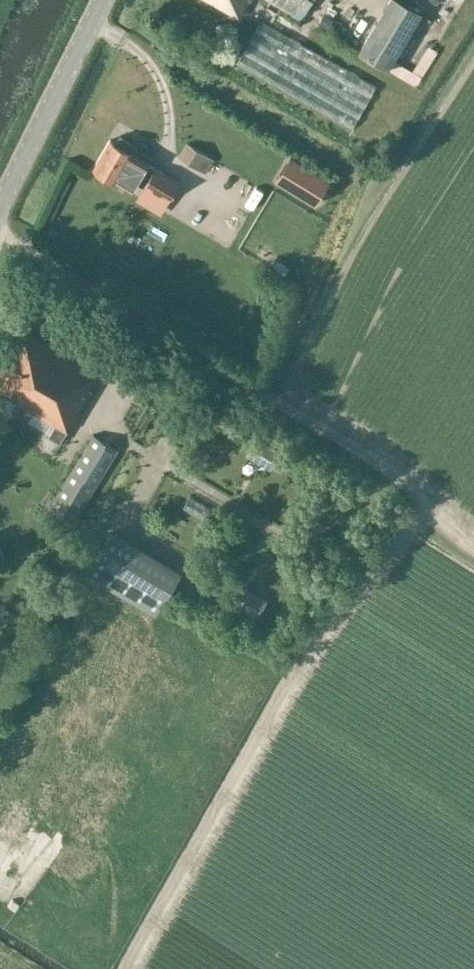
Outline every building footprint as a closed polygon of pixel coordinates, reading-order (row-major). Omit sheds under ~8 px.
[(239,17),(249,0),(207,0),(239,17)] [(312,0),(270,0),(300,18),(312,0)] [(356,15),(365,13),(361,0),(351,0),(356,15)] [(358,50),(388,67),(414,24),(418,26),(425,15),(421,13),(422,11),(403,0),(387,0),(358,50)] [(260,20),(236,63),(351,128),(377,86),(260,20)] [(154,167),(155,167),(148,162),(149,161),(131,150),(135,144),(122,137),(119,143),(109,138),(93,167),(132,189),(137,180),(144,184),(143,185),(168,200),(176,186),(179,182),(154,167)] [(187,142),(179,156),(179,157),(205,172),(212,158),(187,142)] [(288,155),(277,173),(274,179),(290,189),(314,203),(318,197),(329,179),(304,164),(288,155)] [(54,424),(67,431),(92,389),(89,387),(98,372),(23,327),(14,342),(10,341),(0,359),(0,392),(54,424)] [(60,444),(67,431),(54,424),(46,437),(60,444)] [(93,434),(47,507),(74,522),(118,449),(93,434)] [(281,450),(256,435),(245,453),(270,468),(281,450)] [(112,530),(86,574),(155,615),(181,570),(112,530)] [(267,599),(242,584),(232,602),(257,617),(267,599)]
